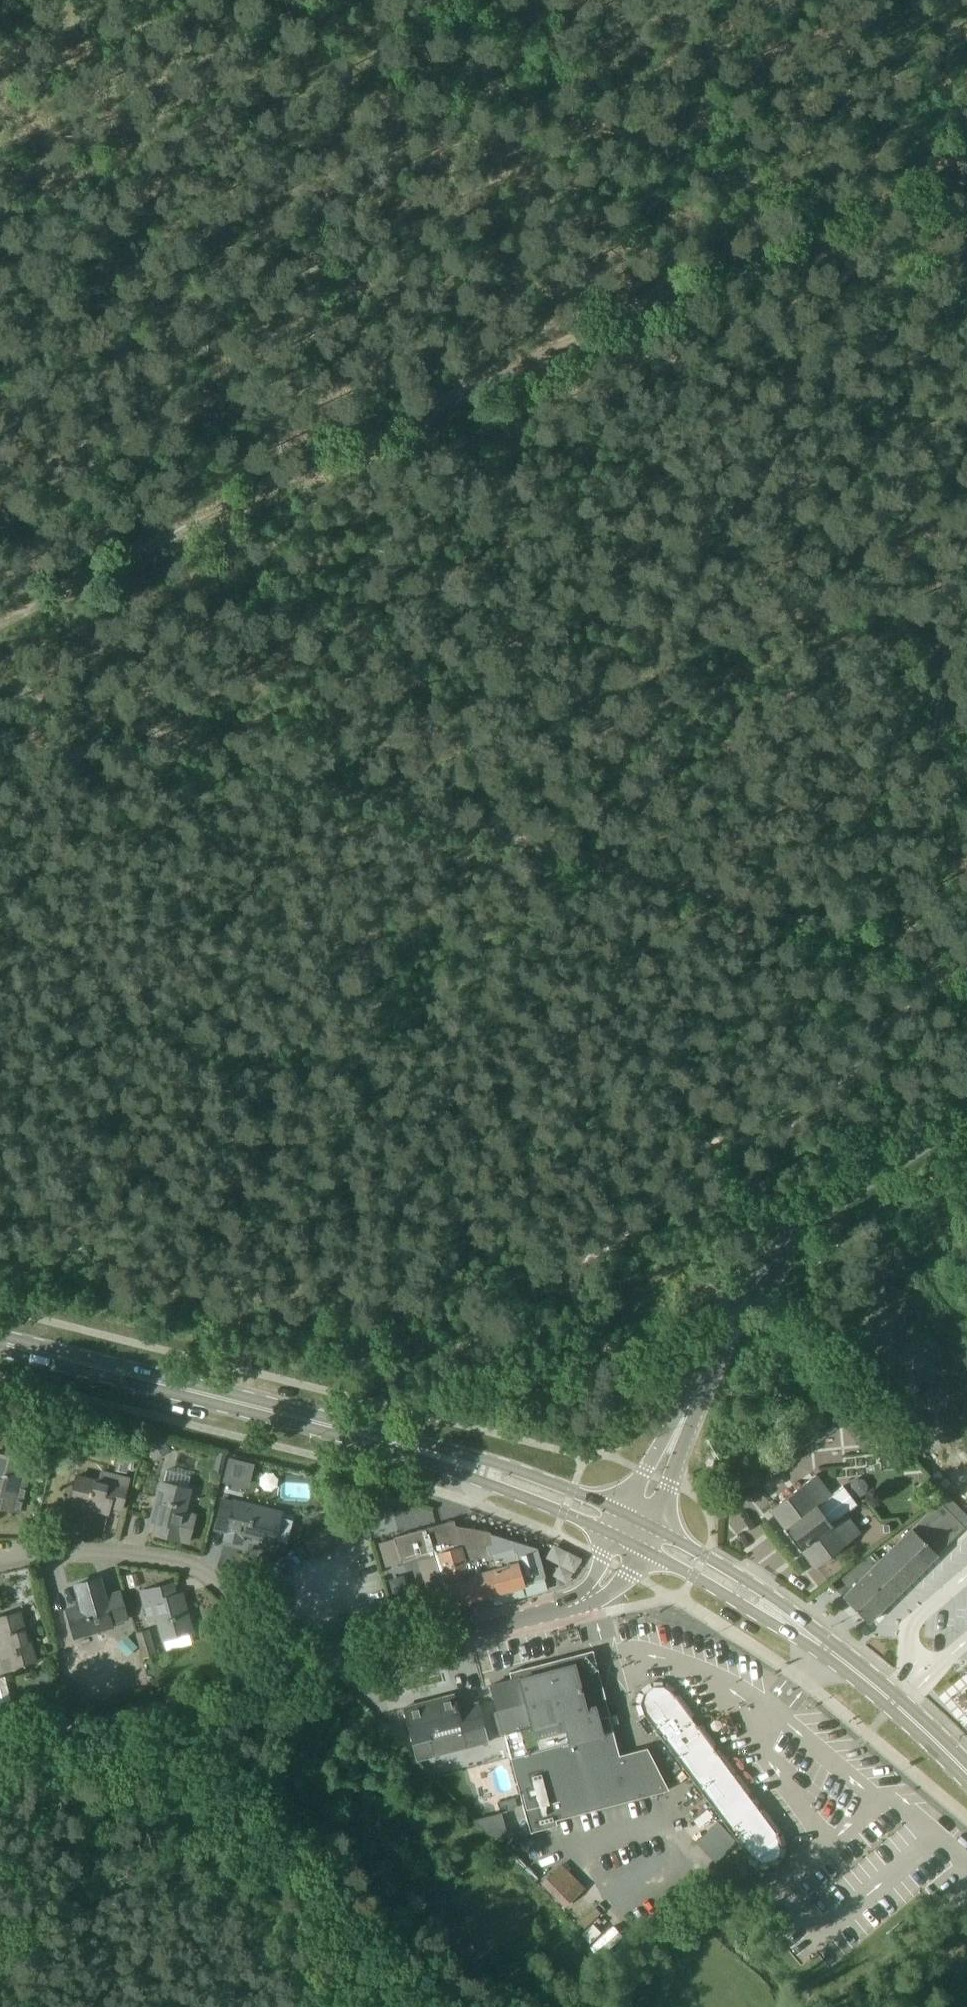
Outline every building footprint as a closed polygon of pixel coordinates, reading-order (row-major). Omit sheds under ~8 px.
[(885,1425),(865,1400),(842,1418),(861,1443),(885,1425)] [(834,1425),(812,1441),(815,1445),(837,1429),(834,1425)] [(168,1450),(158,1434),(154,1437),(145,1443),(155,1459),(168,1450)] [(135,1455),(118,1452),(115,1470),(127,1472),(128,1469),(133,1470),(135,1455)] [(19,1512),(30,1471),(20,1468),(22,1460),(0,1454),(0,1507),(19,1512)] [(255,1464),(229,1458),(223,1482),(249,1488),(255,1464)] [(130,1476),(116,1473),(115,1481),(98,1477),(97,1480),(76,1474),(69,1504),(108,1513),(109,1507),(123,1511),(130,1476)] [(850,1494),(843,1485),(831,1494),(816,1474),(770,1509),(785,1527),(783,1529),(791,1539),(850,1494)] [(189,1489),(161,1482),(151,1520),(175,1526),(172,1537),(188,1541),(194,1514),(183,1511),(189,1489)] [(850,1494),(791,1539),(798,1549),(800,1548),(814,1567),(858,1535),(844,1515),(857,1504),(850,1494)] [(354,1527),(388,1506),(381,1495),(347,1516),(354,1527)] [(966,1524),(966,1516),(946,1495),(937,1503),(843,1596),(868,1622),(964,1527),(966,1524)] [(222,1498),(219,1512),(229,1514),(225,1538),(240,1542),(242,1533),(276,1542),(282,1511),(233,1498),(233,1501),(222,1498)] [(347,1516),(304,1542),(314,1558),(357,1532),(354,1527),(347,1516)] [(454,1521),(395,1537),(401,1562),(433,1554),(438,1552),(453,1604),(523,1585),(512,1547),(490,1554),(487,1547),(494,1544),(491,1532),(456,1526),(454,1521)] [(104,1596),(99,1577),(76,1584),(81,1605),(67,1609),(75,1637),(113,1626),(112,1622),(127,1618),(120,1591),(104,1596)] [(181,1593),(176,1594),(173,1583),(141,1591),(148,1620),(158,1617),(163,1639),(191,1631),(181,1593)] [(29,1632),(25,1633),(19,1611),(0,1616),(0,1655),(1,1657),(4,1670),(36,1661),(33,1649),(29,1632)] [(150,1628),(135,1632),(143,1660),(158,1656),(150,1628)] [(127,1636),(117,1644),(127,1655),(136,1647),(127,1636)] [(955,1668),(966,1682),(966,1657),(955,1668)] [(587,1675),(583,1661),(490,1685),(504,1739),(506,1738),(530,1832),(557,1825),(556,1820),(668,1790),(648,1748),(618,1757),(612,1732),(602,1734),(595,1706),(600,1705),(592,1674),(587,1675)] [(652,1686),(643,1693),(640,1703),(644,1714),(714,1809),(750,1857),(758,1864),(769,1863),(779,1857),(782,1846),(778,1836),(672,1693),(663,1686),(652,1686)] [(429,1735),(431,1744),(435,1757),(466,1749),(463,1736),(484,1731),(477,1703),(456,1708),(453,1694),(436,1699),(437,1702),(406,1710),(412,1739),(429,1735)] [(16,1717),(12,1700),(0,1703),(0,1721),(16,1717)] [(484,1841),(509,1833),(501,1810),(477,1818),(484,1841)] [(561,1863),(540,1883),(564,1908),(585,1888),(561,1863)]
